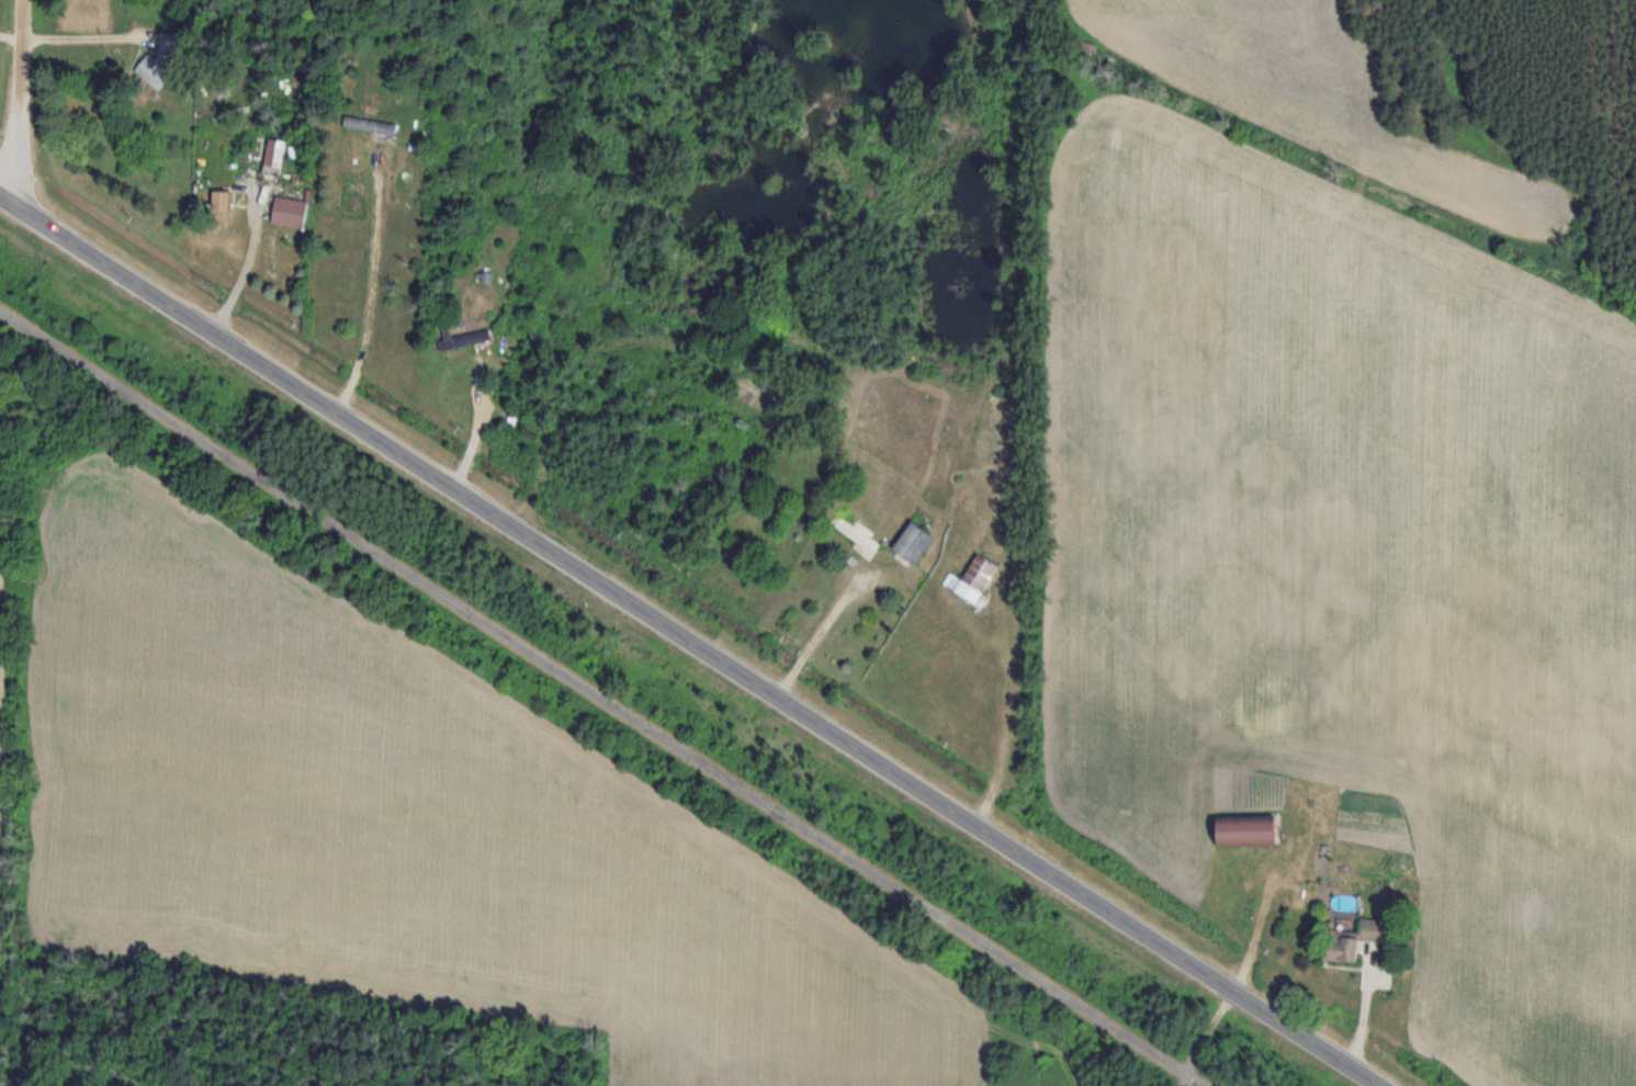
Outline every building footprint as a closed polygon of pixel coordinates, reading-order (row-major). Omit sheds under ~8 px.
[(394,135),(396,124),(343,116),(341,127),(394,135)] [(286,140),(263,140),(263,168),(286,168),(286,140)] [(230,212),(230,191),(208,191),(208,212),(230,212)] [(303,226),(303,200),(271,199),(270,226),(303,226)] [(488,330),(451,338),(449,329),(436,332),(441,352),(491,341),(488,330)] [(883,541),(845,515),(843,518),(835,513),(828,524),(855,542),(849,549),(868,562),(883,541)] [(933,540),(909,522),(888,549),(912,567),(933,540)] [(942,590),(978,605),(995,565),(972,555),(961,579),(948,574),(942,590)] [(1274,846),(1274,817),(1209,817),(1209,846),(1274,846)] [(1356,932),(1323,930),(1320,961),(1354,963),(1355,939),(1379,941),(1381,920),(1357,918),(1356,932)]
